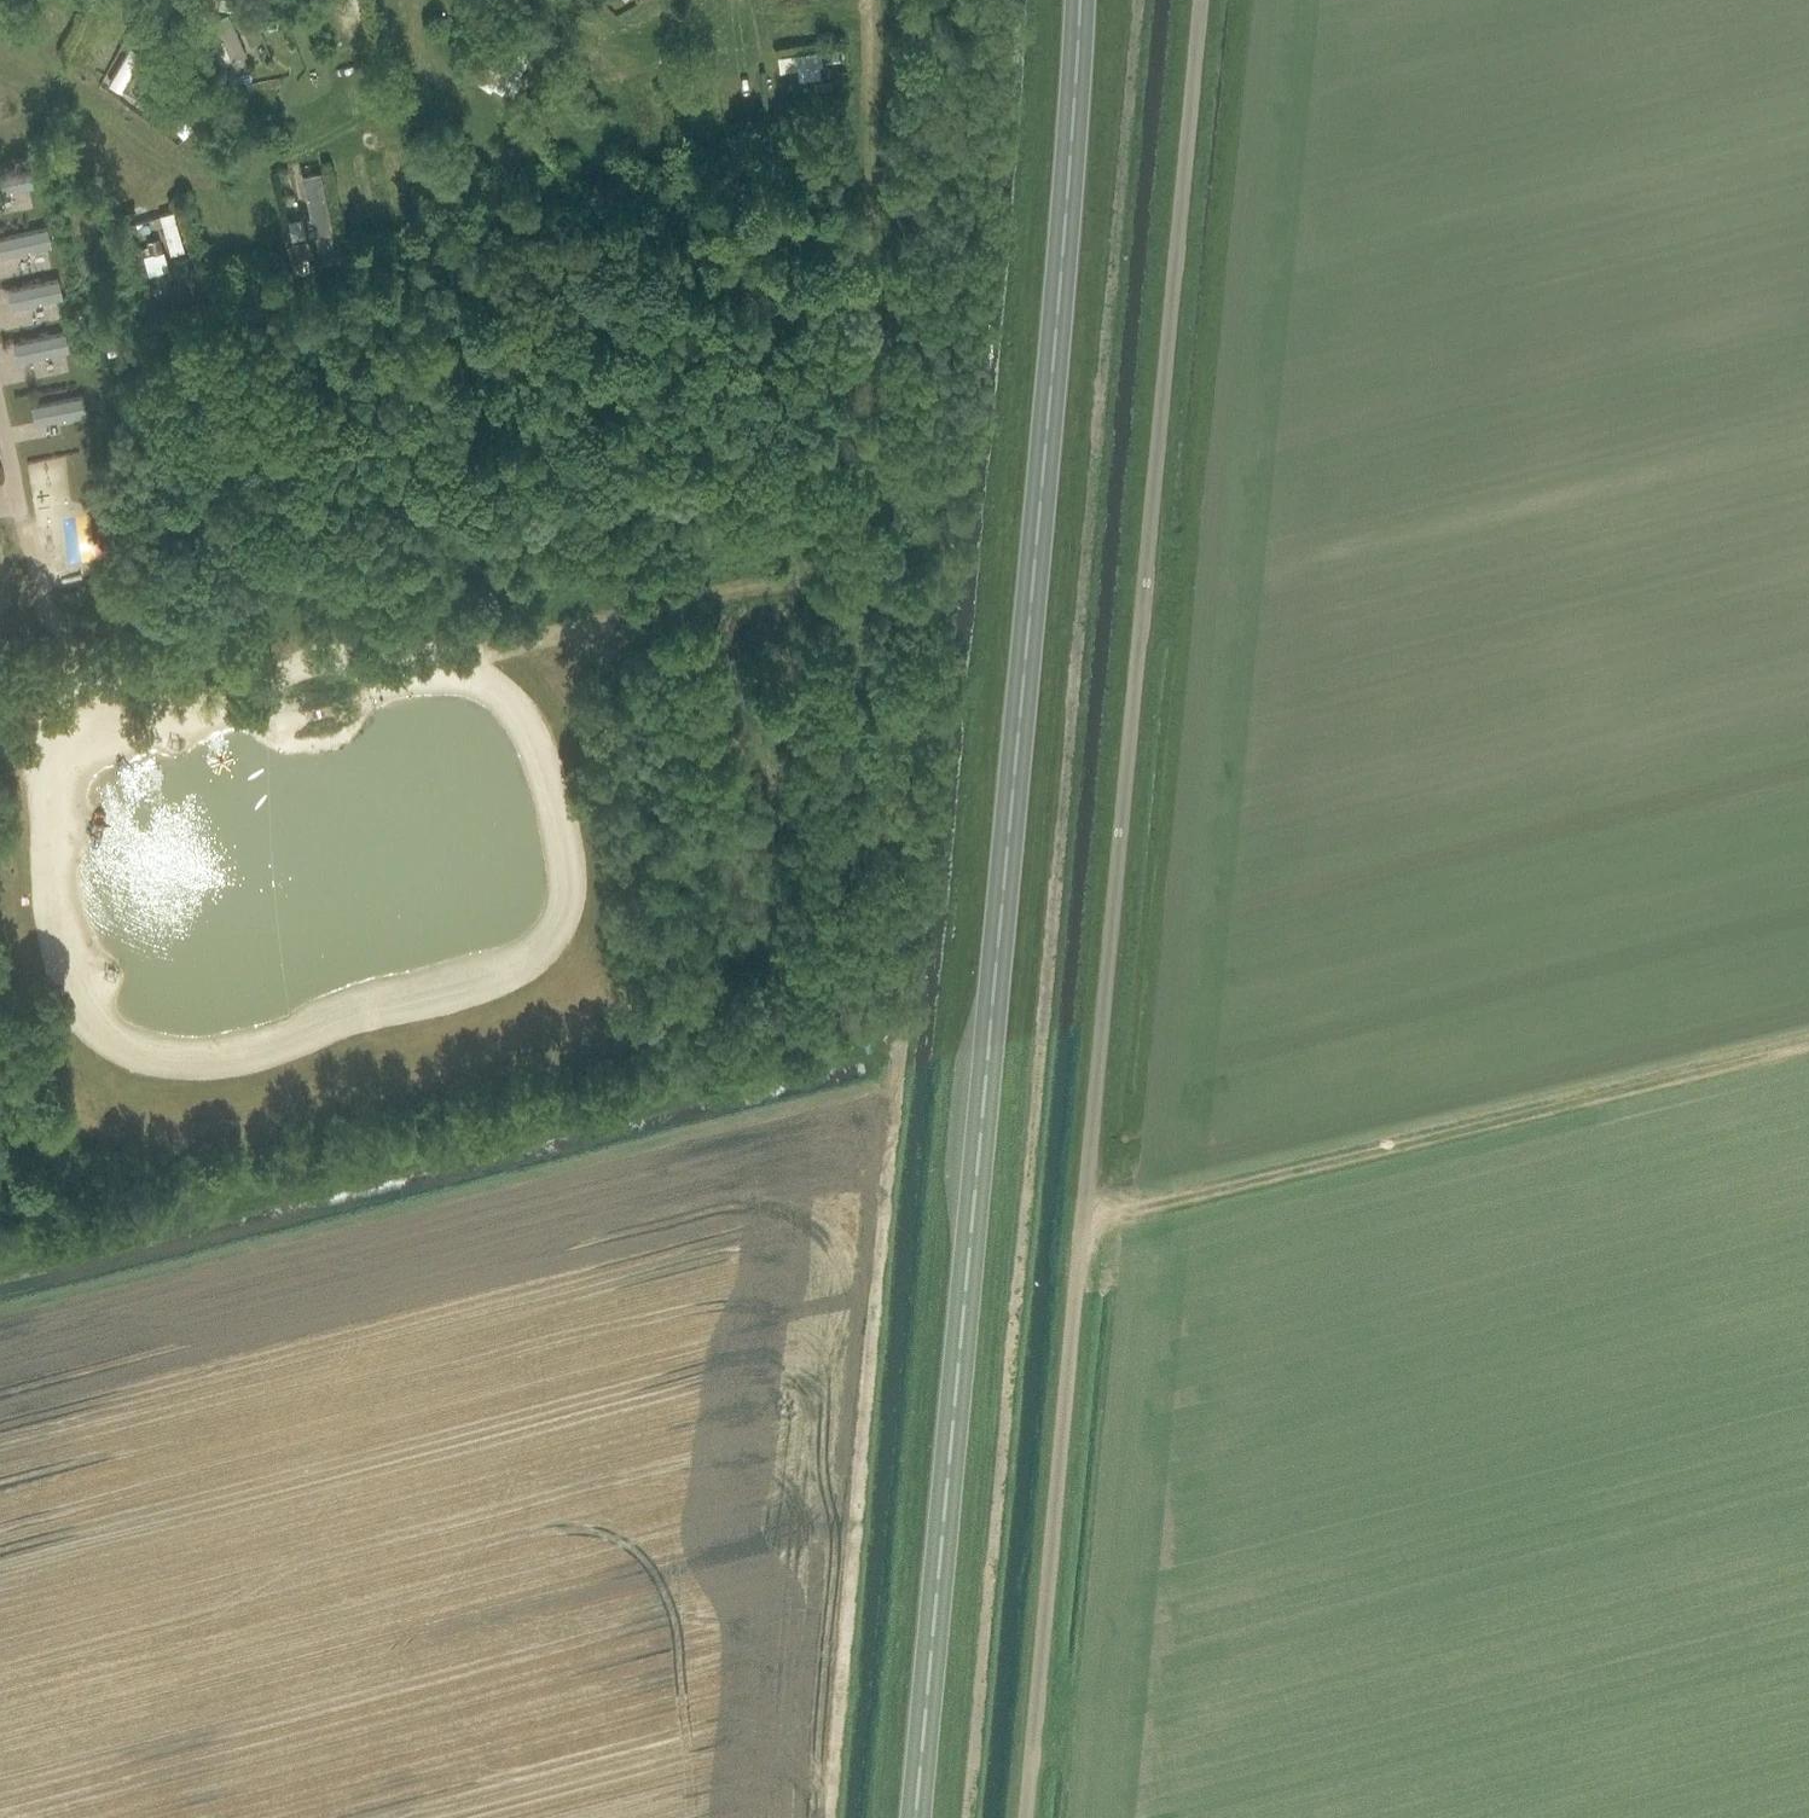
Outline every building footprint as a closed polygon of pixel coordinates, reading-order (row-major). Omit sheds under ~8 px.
[(217,66),(246,54),(228,11),(199,23),(217,66)] [(799,67),(800,76),(824,75),(822,49),(780,51),(781,68),(799,67)] [(118,89),(130,71),(119,65),(108,82),(118,89)] [(35,188),(33,168),(0,170),(0,190),(35,188)] [(339,248),(322,168),(299,173),(316,253),(339,248)] [(164,211),(172,251),(188,248),(180,208),(164,211)] [(14,269),(55,266),(52,229),(0,232),(0,259),(14,258),(14,269)] [(149,269),(168,268),(166,241),(147,242),(149,269)] [(64,278),(6,284),(8,303),(66,297),(64,278)] [(11,340),(15,362),(71,352),(67,330),(11,340)] [(90,421),(88,396),(31,401),(33,425),(90,421)] [(72,455),(30,460),(37,512),(57,510),(58,515),(79,513),(72,455)]
